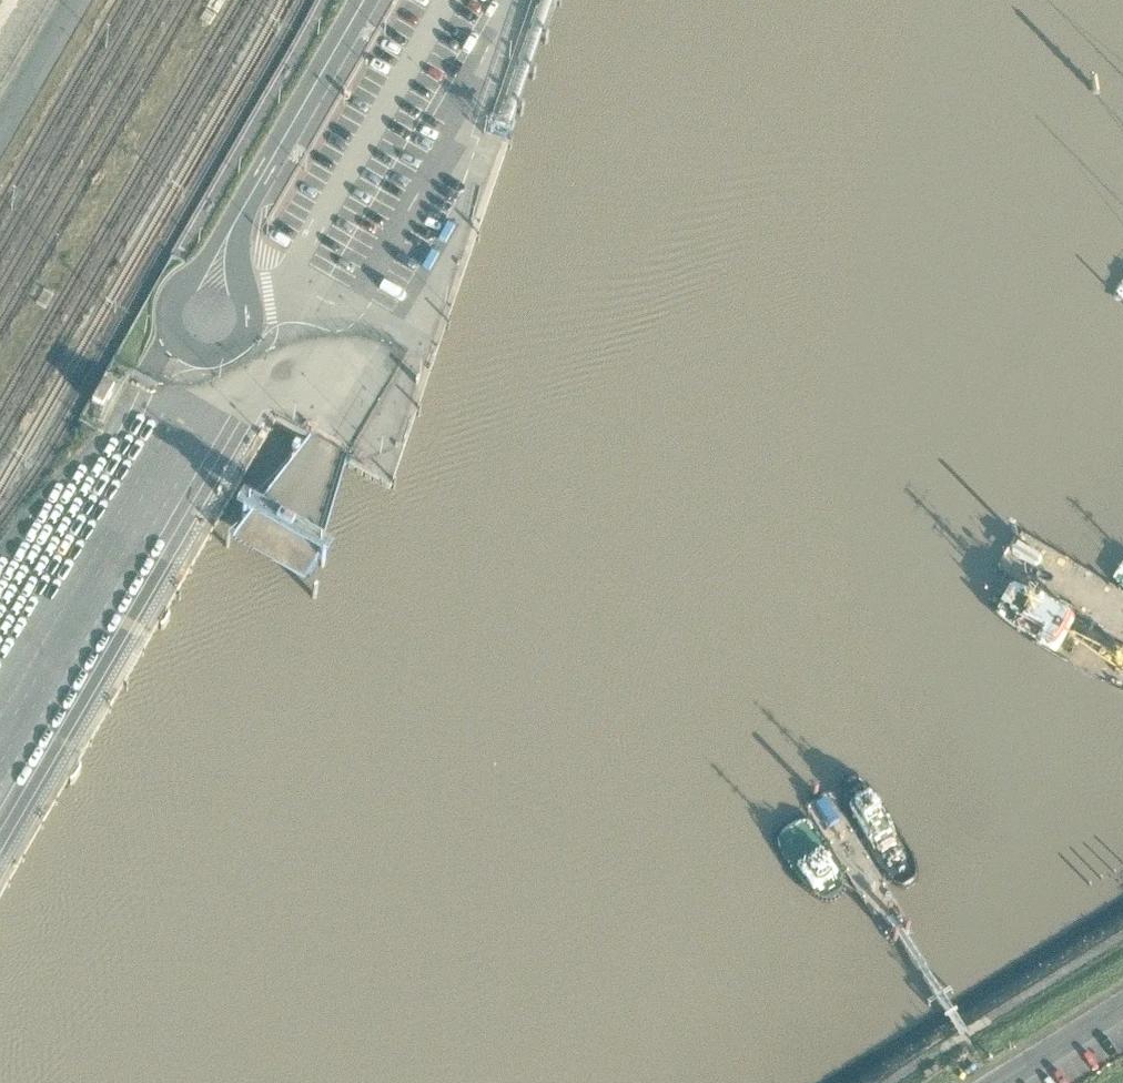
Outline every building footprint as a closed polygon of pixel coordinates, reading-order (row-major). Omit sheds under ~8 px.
[(106,387),(96,404),(105,410),(115,392),(106,387)]
